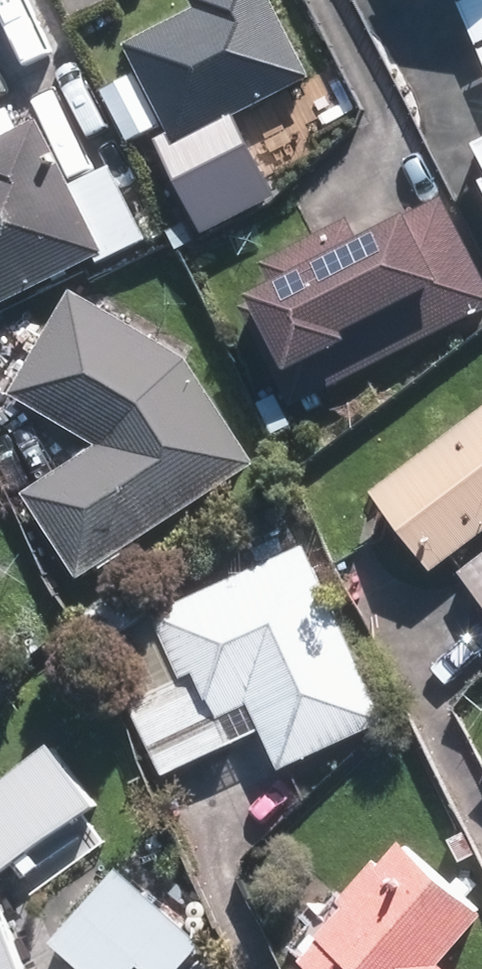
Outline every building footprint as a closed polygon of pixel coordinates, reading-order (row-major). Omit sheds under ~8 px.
[(204,2),(134,37),(179,126),(165,133),(213,228),(288,191),(248,110),(323,73),(286,0),(203,0),(204,2)] [(481,38),(481,0),(466,0),(464,1),(481,38)] [(0,114),(0,304),(113,248),(46,112),(26,122),(18,105),(0,114)] [(366,234),(356,213),(268,257),(280,279),(268,285),(271,290),(248,302),(298,403),(481,312),(481,256),(451,193),(366,234)] [(208,375),(195,355),(80,286),(18,389),(107,441),(32,489),(87,575),(264,461),(208,375)] [(383,485),(444,564),(481,535),(481,409),(383,485)] [(134,698),(171,773),(271,726),(289,764),(399,713),(317,540),(162,612),(130,636),(151,690),(134,698)] [(463,567),(481,591),(481,552),(463,567)] [(106,798),(62,740),(0,786),(0,872),(106,798)] [(450,958),(481,921),(481,897),(404,831),(357,886),(365,893),(307,960),(319,968),(463,968),(450,958)] [(159,968),(186,968),(211,941),(126,865),(59,939),(94,968),(143,968),(150,961),(159,968)] [(0,872),(0,968),(36,968),(0,872)]
